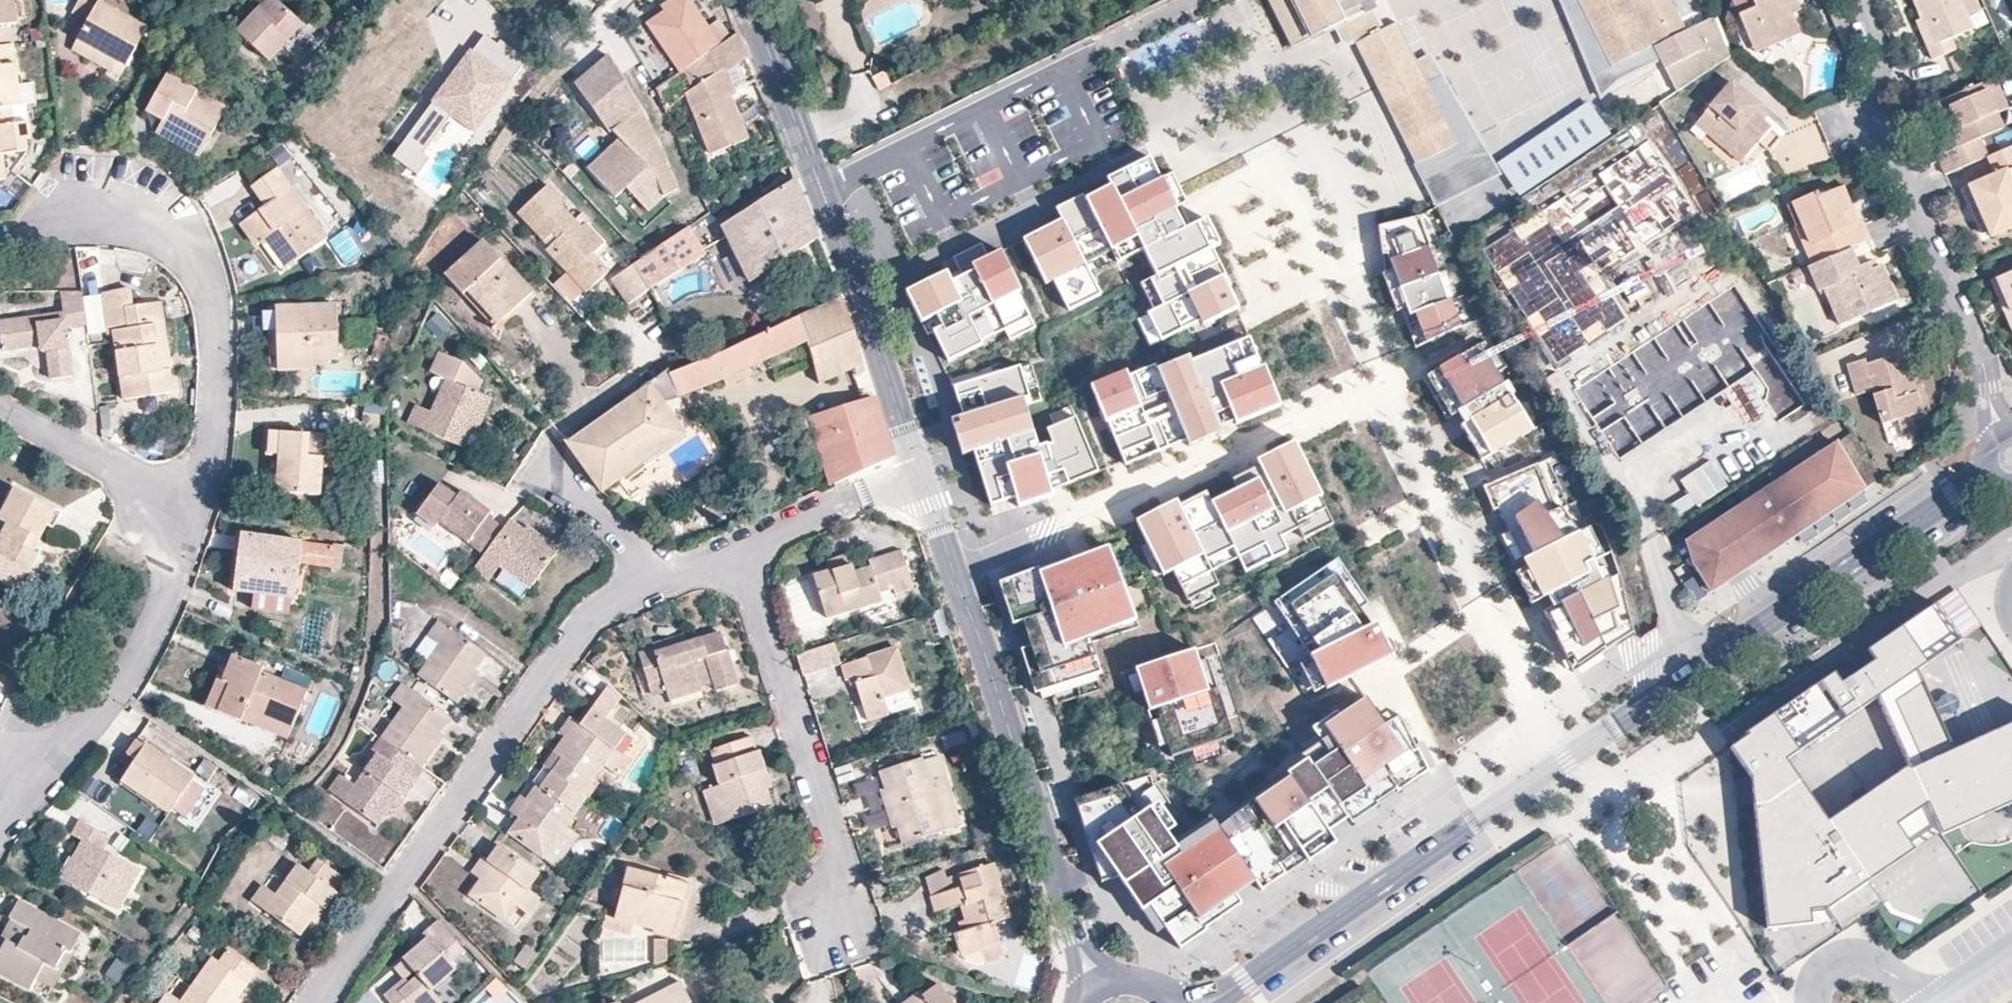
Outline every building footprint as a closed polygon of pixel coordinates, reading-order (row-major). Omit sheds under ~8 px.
[(12,44),(10,25),(17,24),(16,21),(14,0),(0,0),(0,46),(12,44)] [(21,0),(14,0),(16,21),(23,19),(21,0)] [(76,41),(124,67),(145,28),(100,2),(101,0),(79,0),(71,13),(86,22),(76,41)] [(302,25),(275,0),(264,0),(235,31),(268,61),(288,41),(302,25)] [(688,0),(672,0),(660,8),(662,13),(645,25),(677,74),(683,70),(719,45),(688,0)] [(1309,37),(1331,27),(1345,20),(1337,2),(1342,0),(1291,0),(1309,37)] [(1353,43),(1354,43),(1381,29),(1372,8),(1364,11),(1360,0),(1342,0),(1337,2),(1345,20),(1331,27),(1342,49),(1353,43)] [(1561,14),(1598,101),(1617,82),(1660,63),(1653,49),(1609,69),(1576,0),(1555,0),(1561,14)] [(1609,69),(1653,49),(1660,63),(1664,71),(1702,52),(1691,30),(1685,33),(1669,0),(1667,0),(1652,7),(1648,0),(1576,0),(1609,69)] [(1755,7),(1738,14),(1751,44),(1778,32),(1781,38),(1797,31),(1789,13),(1786,5),(1795,1),(1795,0),(1752,0),(1755,7)] [(1922,18),(1934,44),(1950,37),(1972,27),(1966,15),(1959,0),(1913,0),(1922,18)] [(1966,15),(1979,9),(1975,0),(1959,0),(1966,15)] [(1799,9),(1795,1),(1786,5),(1789,13),(1799,9)] [(1934,44),(1922,18),(1914,21),(1932,59),(1955,49),(1950,37),(1934,44)] [(1412,166),(1455,146),(1413,60),(1395,23),(1381,29),(1354,43),(1391,121),(1412,166)] [(309,31),(302,25),(288,41),(294,47),(309,31)] [(1778,32),(1751,44),(1754,50),(1781,38),(1778,32)] [(683,70),(692,90),(687,93),(702,130),(712,154),(746,142),(730,97),(755,79),(737,33),(719,45),(683,70)] [(528,67),(483,34),(390,161),(417,181),(432,160),(423,154),(452,114),(479,134),(528,67)] [(124,67),(76,41),(71,52),(118,78),(124,67)] [(12,44),(0,46),(0,108),(20,106),(18,86),(12,44)] [(1412,166),(1419,180),(1463,158),(1485,155),(1455,101),(1428,54),(1413,60),(1455,146),(1412,166)] [(638,101),(610,55),(575,83),(611,132),(614,130),(621,136),(589,167),(617,196),(619,194),(647,223),(671,201),(665,193),(680,185),(672,168),(662,148),(654,130),(646,114),(638,101)] [(146,111),(162,120),(182,132),(175,145),(198,158),(226,108),(167,75),(146,111)] [(1937,155),(1945,173),(1985,155),(1987,154),(1979,137),(2002,128),(1995,111),(2007,106),(1993,77),(1939,100),(1952,129),(1945,131),(1952,148),(1937,155)] [(1753,114),(1759,106),(1730,81),(1709,106),(1720,116),(1706,133),(1722,149),(1726,145),(1741,159),(1756,142),(1766,151),(1778,136),(1760,119),(1753,114)] [(26,84),(18,86),(20,106),(29,104),(26,84)] [(1933,103),(1945,131),(1952,129),(1939,100),(1933,103)] [(1495,167),(1520,201),(1611,135),(1586,101),(1495,167)] [(32,104),(29,104),(20,106),(0,108),(0,180),(6,180),(2,155),(28,150),(26,123),(34,121),(32,104)] [(1720,116),(1709,106),(1695,123),(1706,133),(1720,116)] [(1766,113),(1759,106),(1753,114),(1760,119),(1766,113)] [(182,132),(162,120),(155,133),(175,145),(182,132)] [(1696,210),(1649,139),(1481,250),(1557,363),(1628,317),(1599,274),(1696,210)] [(1987,154),(1985,155),(1993,173),(1966,185),(1974,202),(1977,201),(1983,212),(1978,214),(1987,235),(2011,224),(2011,144),(1987,154)] [(1738,163),(1741,159),(1726,145),(1722,149),(1738,163)] [(1067,229),(1027,249),(1048,290),(1060,284),(1072,309),(1095,298),(1080,269),(1112,253),(1119,267),(1143,263),(1152,282),(1144,286),(1157,313),(1146,319),(1160,348),(1237,311),(1211,258),(1219,254),(1207,229),(1189,238),(1176,211),(1184,207),(1173,184),(1157,192),(1146,168),(1108,186),(1115,200),(1084,216),(1078,205),(1059,214),(1067,229)] [(250,187),(260,199),(268,194),(275,202),(267,208),(265,206),(240,224),(254,245),(263,238),(272,231),(294,261),(327,238),(276,169),(250,187)] [(749,281),(818,238),(809,217),(795,180),(722,226),(749,281)] [(545,241),(547,239),(552,234),(557,240),(551,244),(547,248),(567,270),(570,267),(591,289),(609,271),(593,254),(603,244),(584,224),(580,227),(559,205),(563,201),(547,185),(519,212),(545,241)] [(1974,202),(1966,185),(1959,189),(1980,238),(1987,235),(1978,214),(1983,212),(1977,201),(1974,202)] [(1847,227),(1858,223),(1843,186),(1837,188),(1844,206),(1838,209),(1847,227)] [(1848,248),(1870,238),(1863,221),(1858,223),(1847,227),(1838,209),(1844,206),(1837,188),(1817,195),(1815,191),(1792,201),(1809,242),(1802,245),(1811,264),(1848,248)] [(268,194),(260,199),(265,206),(267,208),(275,202),(268,194)] [(1809,242),(1792,201),(1785,204),(1802,245),(1809,242)] [(704,217),(695,226),(709,241),(718,232),(704,217)] [(1403,326),(1412,349),(1457,329),(1447,301),(1444,302),(1424,249),(1426,249),(1415,219),(1375,228),(1379,256),(1384,256),(1390,271),(1381,274),(1379,275),(1393,313),(1398,311),(1403,310),(1408,324),(1403,326)] [(633,264),(648,289),(704,255),(687,228),(642,258),(633,264)] [(285,268),(294,261),(272,231),(263,238),(285,268)] [(552,234),(547,239),(551,244),(557,240),(552,234)] [(445,275),(463,295),(466,291),(482,309),(489,303),(503,319),(531,294),(483,242),(445,275)] [(1811,264),(1808,265),(1818,290),(1823,288),(1839,324),(1895,299),(1880,264),(1876,265),(1871,268),(1867,260),(1856,265),(1848,248),(1811,264)] [(717,261),(736,296),(749,289),(730,254),(717,261)] [(1384,256),(1379,256),(1380,263),(1381,274),(1390,271),(1384,256)] [(1038,331),(1001,257),(967,273),(970,278),(951,288),(947,280),(905,301),(920,332),(929,327),(949,366),(979,351),(976,345),(1004,331),(1011,344),(1038,331)] [(1873,258),(1867,260),(1871,268),(1876,265),(1873,258)] [(627,303),(648,289),(633,264),(611,279),(627,303)] [(582,298),(591,289),(570,267),(567,270),(561,275),(582,298)] [(1997,277),(2011,309),(2003,313),(2011,333),(2011,271),(1997,277)] [(2011,309),(1997,277),(1989,280),(2003,313),(2011,309)] [(1735,285),(1573,390),(1619,460),(1753,369),(1769,387),(1765,400),(1777,420),(1806,404),(1735,285)] [(82,302),(80,286),(60,290),(61,302),(82,302)] [(148,325),(145,304),(133,306),(130,290),(101,294),(107,335),(114,334),(124,399),(174,391),(171,369),(162,370),(156,324),(148,325)] [(466,291),(463,295),(493,328),(503,319),(489,303),(482,309),(466,291)] [(648,385),(659,401),(682,396),(724,380),(728,386),(762,370),(760,364),(805,343),(820,383),(864,365),(840,297),(818,308),(771,330),(740,344),(718,353),(670,374),(667,369),(648,385)] [(85,325),(82,302),(61,302),(63,309),(0,318),(0,333),(3,348),(37,343),(44,347),(49,378),(70,375),(65,327),(85,325)] [(161,302),(145,304),(148,325),(156,324),(162,370),(171,369),(161,302)] [(275,308),(278,362),(315,361),(338,361),(335,305),(275,308)] [(1401,319),(1403,326),(1408,324),(1403,310),(1398,311),(1401,319)] [(1125,379),(1090,394),(1125,473),(1185,447),(1188,456),(1222,441),(1214,422),(1229,415),(1237,432),(1279,414),(1248,343),(1160,381),(1156,370),(1127,383),(1125,379)] [(1485,352),(1481,344),(1419,380),(1442,420),(1458,411),(1464,422),(1455,427),(1475,461),(1527,431),(1506,398),(1509,396),(1503,384),(1498,387),(1487,368),(1498,361),(1490,348),(1485,352)] [(1920,410),(1912,384),(1903,352),(1865,363),(1863,359),(1847,363),(1855,393),(1872,388),(1882,422),(1897,418),(1903,432),(1926,427),(1920,410)] [(463,447),(470,432),(478,413),(484,416),(492,399),(478,392),(482,382),(463,362),(441,353),(432,373),(446,379),(430,413),(416,406),(409,424),(463,447)] [(315,361),(278,362),(278,371),(316,370),(315,361)] [(1042,402),(1030,369),(955,393),(964,426),(951,430),(961,465),(974,460),(987,513),(1015,508),(1017,516),(1052,509),(1049,498),(1098,475),(1072,408),(1050,417),(1056,433),(1046,437),(1052,450),(1037,457),(1023,410),(1042,402)] [(1920,382),(1912,384),(1920,410),(1929,408),(1920,382)] [(646,386),(567,441),(601,490),(618,478),(682,433),(659,401),(648,385),(646,386)] [(821,460),(830,484),(895,455),(885,427),(875,397),(807,417),(821,460)] [(362,412),(363,405),(343,404),(342,440),(362,441),(362,426),(362,412)] [(97,407),(100,423),(110,421),(108,405),(97,407)] [(478,413),(470,432),(476,434),(484,416),(478,413)] [(821,460),(807,417),(792,424),(807,466),(821,460)] [(1854,427),(1684,538),(1687,560),(1708,592),(1741,570),(1748,566),(1878,478),(1854,427)] [(338,436),(268,430),(267,454),(278,455),(275,491),(321,495),(323,467),(336,468),(338,436)] [(682,433),(618,478),(622,484),(663,454),(686,438),(682,433)] [(1331,520),(1296,447),(1243,472),(1252,490),(1213,508),(1206,494),(1138,526),(1164,580),(1175,575),(1188,600),(1208,590),(1202,577),(1238,560),(1248,580),(1288,560),(1281,544),(1331,520)] [(1563,506),(1542,459),(1476,487),(1485,511),(1490,508),(1502,529),(1492,535),(1507,566),(1518,561),(1521,567),(1511,572),(1527,605),(1551,593),(1556,604),(1539,613),(1569,673),(1629,632),(1616,575),(1598,584),(1588,563),(1599,557),(1585,529),(1574,534),(1557,509),(1563,506)] [(484,555),(503,528),(487,517),(490,513),(461,491),(456,497),(438,485),(416,516),(434,529),(439,523),(484,555)] [(13,486),(0,513),(0,518),(8,522),(0,537),(0,579),(20,590),(39,554),(33,551),(55,508),(13,486)] [(524,530),(510,519),(504,526),(503,528),(484,555),(499,566),(530,589),(559,549),(543,537),(540,541),(524,530)] [(527,525),(524,530),(540,541),(543,537),(527,525)] [(241,532),(238,554),(244,555),(243,566),(237,565),(234,591),(255,594),(254,599),(288,604),(289,600),(294,600),(298,564),(330,568),(333,544),(241,532)] [(1134,619),(1106,546),(1038,572),(1036,567),(1000,581),(1013,623),(1020,621),(1037,673),(1032,675),(1039,697),(1048,694),(1092,675),(1099,672),(1086,637),(1134,619)] [(851,565),(832,572),(814,577),(828,618),(880,600),(878,593),(894,587),(896,594),(913,588),(900,551),(869,561),(870,566),(853,571),(851,565)] [(828,559),(832,572),(851,565),(848,554),(828,559)] [(484,555),(473,571),(489,582),(499,566),(484,555)] [(1323,690),(1388,657),(1372,624),(1368,626),(1357,610),(1365,605),(1335,560),(1270,603),(1307,658),(1321,687),(1323,690)] [(1680,592),(1697,603),(1706,589),(1689,579),(1680,592)] [(1871,888),(1940,842),(1909,775),(1952,755),(1920,678),(1981,630),(1959,593),(1729,754),(1753,790),(1768,934),(1809,930),(1809,919),(1833,917),(1841,930),(1885,907),(1871,888)] [(414,652),(426,661),(450,629),(438,620),(414,652)] [(417,673),(458,703),(468,689),(464,686),(476,670),(487,656),(450,629),(426,661),(417,673)] [(656,653),(654,649),(638,653),(653,694),(666,689),(667,693),(699,683),(692,663),(705,658),(716,691),(738,684),(721,632),(686,644),(656,653)] [(653,643),(654,649),(656,653),(686,644),(682,634),(653,643)] [(798,656),(804,676),(839,666),(833,646),(798,656)] [(846,680),(848,680),(861,676),(863,682),(855,685),(864,711),(886,703),(885,699),(909,691),(895,648),(841,665),(846,680)] [(1169,757),(1231,737),(1206,658),(1195,661),(1192,650),(1133,668),(1156,748),(1165,745),(1169,757)] [(234,656),(224,679),(223,681),(228,683),(218,710),(240,720),(246,707),(292,726),(306,692),(260,673),(262,668),(234,656)] [(1321,687),(1307,658),(1295,664),(1310,692),(1321,687)] [(464,686),(468,689),(480,673),(476,670),(464,686)] [(1095,681),(1092,675),(1048,694),(1051,700),(1095,681)] [(861,676),(848,680),(851,687),(855,685),(863,682),(861,676)] [(223,681),(224,679),(218,677),(206,705),(218,710),(228,683),(223,681)] [(582,701),(592,708),(621,728),(633,712),(597,681),(582,701)] [(390,698),(403,707),(414,691),(401,682),(390,698)] [(699,683),(667,693),(669,700),(702,691),(699,683)] [(403,707),(381,737),(422,767),(434,752),(428,747),(440,732),(450,717),(414,691),(403,707)] [(1302,758),(1210,822),(1214,827),(1176,853),(1145,808),(1137,814),(1116,784),(1071,798),(1090,856),(1098,881),(1115,876),(1138,910),(1147,904),(1176,948),(1203,930),(1201,928),(1238,903),(1235,899),(1255,886),(1257,890),(1303,859),(1304,862),(1332,843),(1324,831),(1343,818),(1345,821),(1391,790),(1393,792),(1424,772),(1396,715),(1381,726),(1362,698),(1319,727),(1334,748),(1308,766),(1302,758)] [(890,713),(886,703),(864,711),(867,721),(890,713)] [(286,739),(292,726),(246,707),(240,720),(286,739)] [(561,756),(551,771),(584,794),(594,779),(604,765),(619,775),(630,759),(615,748),(625,732),(621,728),(592,708),(580,725),(571,718),(559,733),(563,736),(554,752),(561,756)] [(1940,842),(2011,808),(2011,727),(1952,755),(1909,775),(1940,842)] [(428,747),(434,752),(445,735),(440,732),(428,747)] [(712,766),(719,785),(731,820),(773,805),(768,789),(761,770),(767,768),(761,750),(757,750),(752,736),(711,750),(715,765),(712,766)] [(133,763),(146,744),(135,737),(123,757),(133,763)] [(422,767),(381,737),(372,749),(376,753),(355,783),(343,800),(379,825),(389,810),(400,795),(405,798),(417,782),(414,779),(422,767)] [(194,776),(146,744),(133,763),(122,780),(170,811),(172,808),(186,789),(194,776)] [(922,757),(903,764),(881,771),(878,772),(884,789),(879,791),(884,807),(889,806),(896,826),(901,843),(944,829),(928,782),(945,776),(938,755),(923,760),(922,757)] [(881,771),(903,764),(900,758),(879,764),(881,771)] [(551,771),(543,765),(532,782),(536,784),(540,787),(551,771)] [(773,787),(767,768),(761,770),(768,789),(773,787)] [(566,828),(588,797),(584,794),(551,771),(540,787),(536,784),(526,798),(521,795),(510,810),(519,818),(508,833),(543,858),(546,856),(557,863),(577,835),(566,828)] [(343,800),(355,783),(340,773),(328,789),(343,800)] [(961,824),(945,776),(928,782),(944,829),(961,824)] [(584,794),(588,797),(599,783),(594,779),(584,794)] [(731,820),(719,785),(703,790),(715,825),(731,820)] [(198,798),(186,789),(172,808),(185,817),(198,798)] [(884,807),(879,791),(875,792),(880,809),(884,807)] [(394,814),(405,798),(400,795),(389,810),(394,814)] [(889,806),(884,807),(891,828),(896,826),(889,806)] [(81,840),(73,855),(84,861),(75,880),(90,888),(87,893),(119,910),(140,870),(102,850),(109,837),(78,821),(71,835),(81,840)] [(499,844),(488,859),(492,863),(481,879),(470,895),(505,920),(516,905),(527,888),(539,872),(499,844)] [(84,861),(73,855),(61,879),(87,893),(90,888),(75,880),(84,861)] [(492,863),(488,859),(482,855),(470,872),(481,879),(492,863)] [(297,863),(275,893),(264,908),(300,935),(312,920),(322,906),(326,908),(338,892),(334,890),(343,876),(318,858),(308,871),(297,863)] [(955,906),(959,919),(967,917),(970,928),(963,930),(953,934),(961,954),(980,948),(1000,942),(994,922),(1010,917),(992,863),(946,877),(949,889),(929,896),(935,913),(955,906)] [(628,868),(616,910),(615,918),(615,919),(632,924),(674,935),(688,882),(628,868)] [(264,908),(275,893),(263,884),(251,899),(264,908)] [(543,899),(527,888),(516,905),(530,916),(543,899)] [(615,918),(616,910),(584,897),(580,905),(606,914),(602,927),(629,935),(632,924),(615,919),(615,918)] [(10,918),(32,929),(27,937),(24,935),(18,946),(5,940),(0,951),(0,973),(30,988),(44,962),(55,969),(66,949),(70,951),(80,933),(19,900),(10,918)] [(315,923),(326,908),(322,906),(312,920),(315,923)] [(967,917),(959,919),(963,930),(970,928),(967,917)] [(32,929),(10,918),(1,936),(5,940),(18,946),(24,935),(27,937),(32,929)] [(437,920),(423,931),(428,936),(413,949),(402,958),(403,959),(411,969),(401,979),(406,984),(386,1000),(389,1002),(441,1002),(442,1002),(432,991),(457,969),(452,962),(466,949),(437,920)] [(428,936),(423,931),(408,944),(413,949),(428,936)] [(1641,933),(1592,932),(1590,1002),(1640,1002),(1641,933)] [(652,940),(651,965),(667,966),(668,941),(652,940)] [(1005,959),(1000,942),(980,948),(986,965),(1005,959)] [(514,961),(526,969),(538,953),(526,945),(514,961)] [(243,1000),(239,996),(257,970),(227,948),(218,960),(212,956),(180,1000),(168,992),(160,1002),(241,1002),(243,1000)] [(73,954),(70,951),(66,949),(55,969),(44,962),(30,988),(35,991),(41,981),(54,988),(73,954)] [(411,969),(403,959),(393,968),(401,979),(411,969)] [(114,961),(104,977),(117,984),(127,968),(114,961)] [(382,995),(386,1000),(406,984),(401,979),(382,995)] [(691,1001),(680,980),(634,1002),(688,1002),(691,1001)] [(938,983),(921,996),(919,991),(903,1002),(953,1002),(938,983)]
